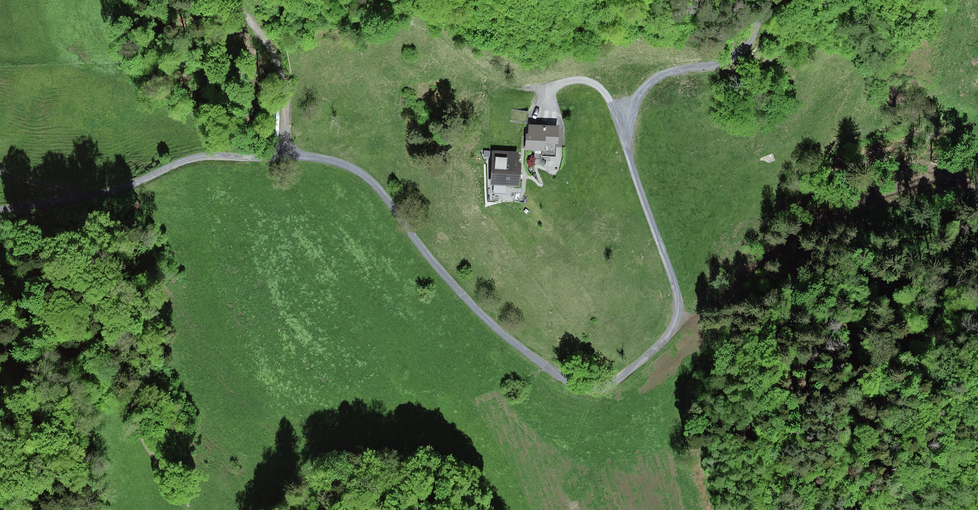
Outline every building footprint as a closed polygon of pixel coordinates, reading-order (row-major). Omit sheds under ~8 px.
[(442,83),(432,97),(442,104),(452,90),(442,83)] [(564,126),(530,123),(528,151),(548,153),(549,145),(562,146),(564,126)] [(524,152),(498,151),(497,186),(527,187),(528,165),(523,165),(524,152)]
